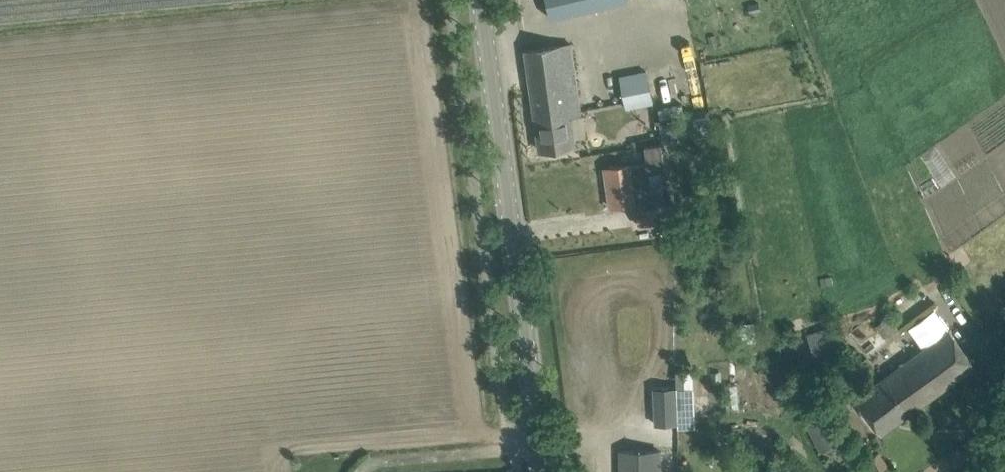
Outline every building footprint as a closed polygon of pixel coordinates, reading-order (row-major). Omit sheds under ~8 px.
[(570,13),(627,0),(547,0),(551,18),(570,13)] [(540,149),(560,147),(575,144),(571,114),(584,113),(574,44),(527,50),(540,149)] [(673,63),(664,66),(677,107),(686,104),(673,63)] [(646,68),(619,73),(626,109),(654,103),(646,68)] [(707,115),(695,116),(697,134),(709,132),(707,115)] [(674,119),(662,120),(665,141),(677,139),(674,119)] [(640,225),(660,222),(671,221),(670,207),(658,209),(653,176),(670,173),(666,144),(646,147),(648,162),(605,168),(610,206),(639,202),(640,209),(638,209),(640,225)] [(883,333),(899,322),(888,306),(871,316),(883,333)] [(815,354),(847,342),(838,323),(807,333),(815,354)] [(976,364),(964,348),(951,331),(858,399),(882,433),(976,364)] [(797,338),(775,343),(780,363),(803,359),(797,338)] [(725,385),(727,409),(740,408),(737,383),(725,385)] [(677,386),(654,387),(655,424),(678,423),(677,386)] [(818,392),(796,397),(800,412),(822,407),(818,392)] [(822,420),(808,428),(821,453),(835,445),(822,420)] [(661,450),(621,451),(621,471),(661,471),(661,450)] [(875,471),(877,471),(888,465),(880,450),(867,459),(875,471)]
